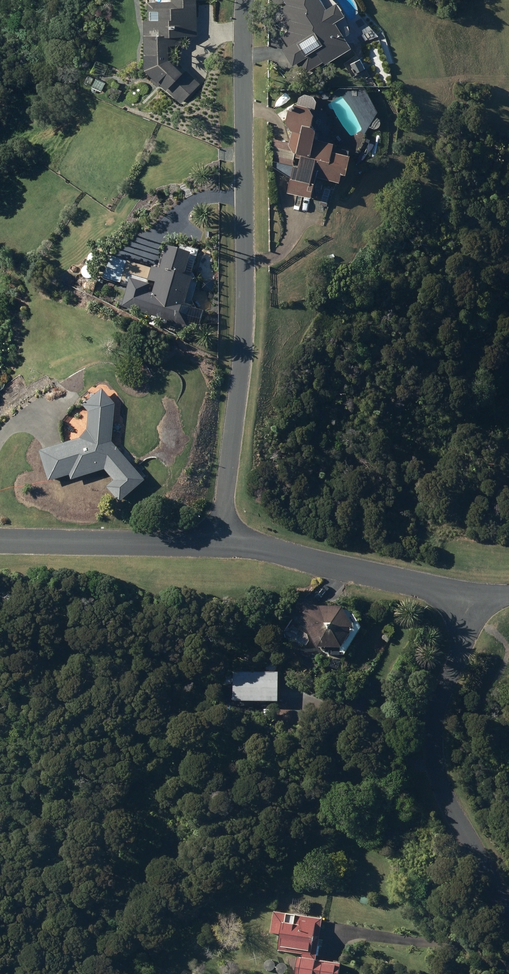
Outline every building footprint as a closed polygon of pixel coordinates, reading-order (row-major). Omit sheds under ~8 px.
[(154,81),(160,88),(165,84),(182,102),(202,84),(176,57),(176,45),(186,46),(186,37),(200,37),(201,0),(179,0),(179,3),(155,3),(155,21),(149,21),(149,37),(153,37),(152,57),(154,57),(154,62),(153,73),(158,77),(154,81)] [(285,45),(278,49),(288,65),(294,61),(301,73),(320,61),(322,64),(349,47),(342,35),(347,32),(345,27),(344,21),(341,15),(338,10),(335,5),(332,0),(281,0),(283,4),(277,7),(285,19),(280,22),(286,30),(279,35),(285,45)] [(89,76),(85,83),(91,86),(95,79),(89,76)] [(95,87),(103,92),(107,84),(97,78),(93,85),(95,87)] [(125,92),(120,89),(122,86),(118,83),(110,96),(119,101),(125,92)] [(284,141),(271,138),(272,160),(270,160),(270,166),(284,176),(281,190),(305,196),(310,175),(334,181),(336,172),(340,173),(344,154),(326,149),(327,142),(313,139),(314,131),(310,130),(314,116),(309,109),(311,100),(308,95),(300,93),(295,96),(293,103),(290,102),(281,108),(278,120),(283,128),(287,129),(284,141)] [(127,307),(156,316),(154,323),(162,326),(164,322),(188,330),(189,326),(191,326),(193,322),(204,326),(209,310),(191,304),(200,278),(192,275),(199,254),(175,246),(172,253),(167,252),(161,268),(157,267),(156,270),(116,256),(106,277),(134,287),(127,307)] [(86,405),(92,412),(91,429),(83,439),(42,450),(52,481),(73,475),(74,479),(108,470),(117,480),(109,487),(123,503),(149,480),(116,442),(118,403),(105,388),(86,405)] [(305,596),(293,618),(311,627),(325,648),(349,648),(353,650),(364,630),(347,606),(323,606),(305,596)] [(290,639),(304,647),(310,645),(313,640),(310,635),(297,628),(290,639)] [(239,701),(251,701),(251,711),(261,711),(261,701),(285,702),(285,690),(291,690),(291,670),(281,670),(281,672),(239,672),(239,701)] [(274,933),(286,934),(283,951),(308,954),(307,958),(301,958),(298,973),(342,973),(344,964),(319,960),(325,919),(277,912),(274,933)]
